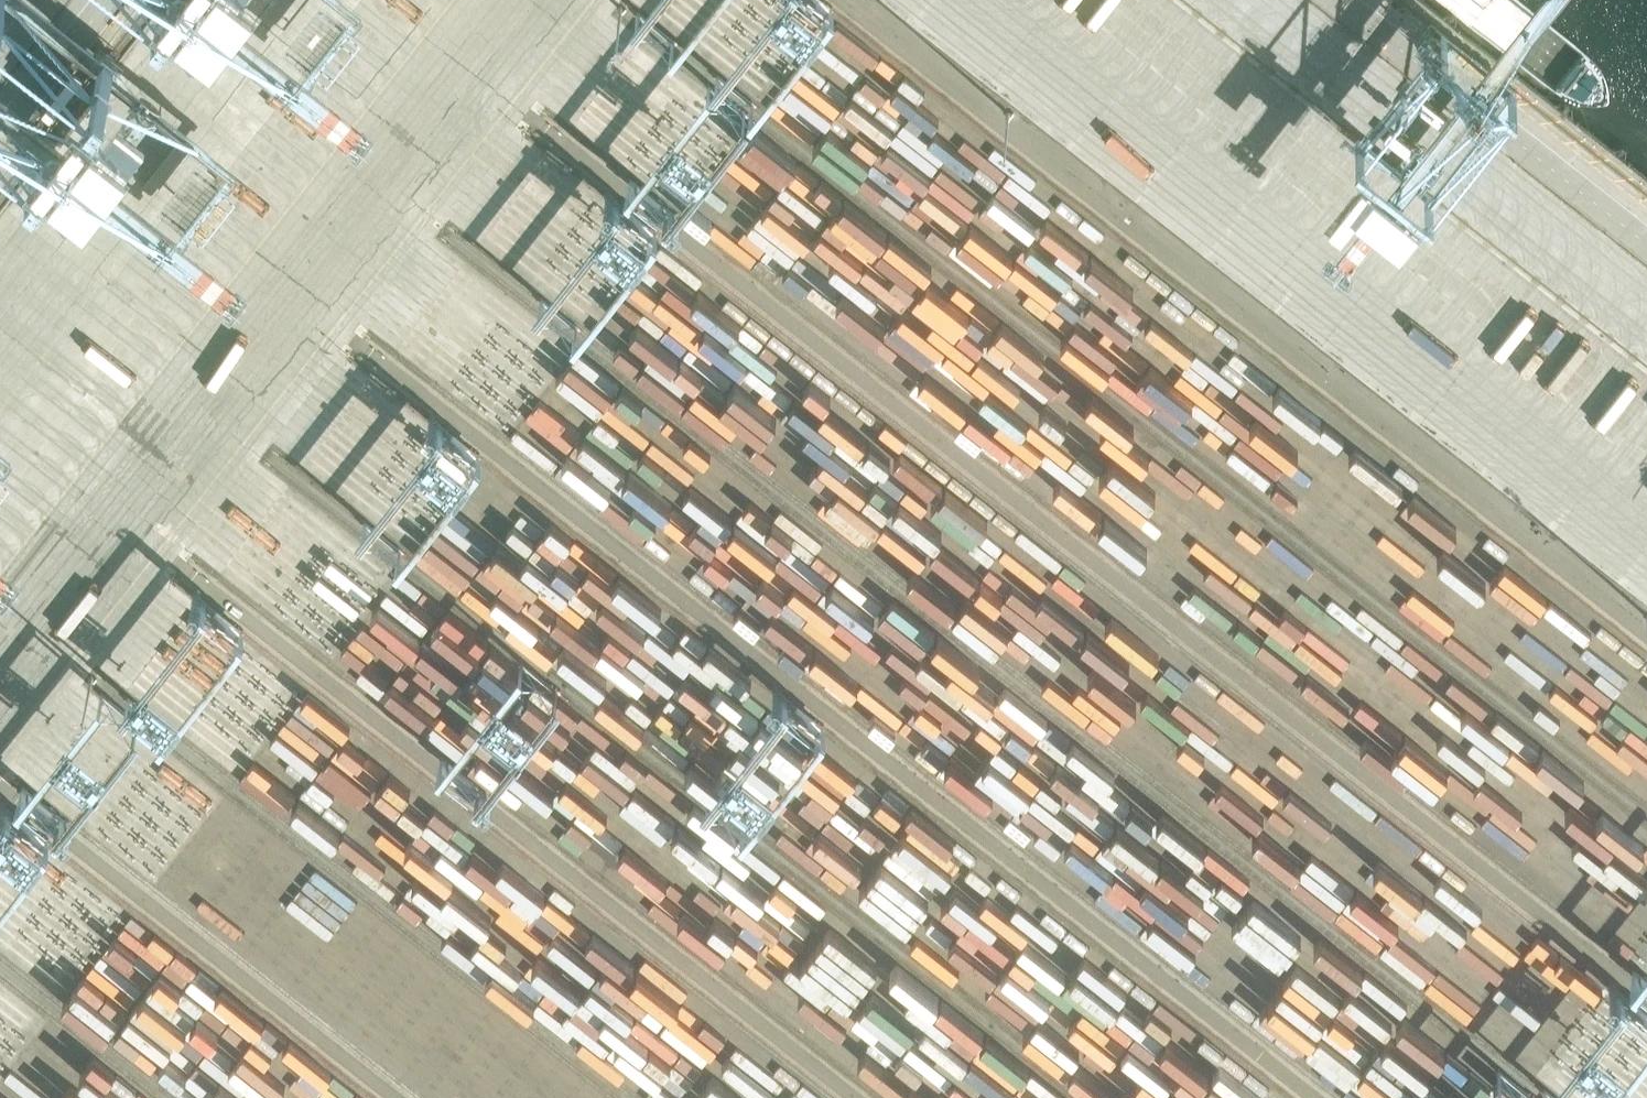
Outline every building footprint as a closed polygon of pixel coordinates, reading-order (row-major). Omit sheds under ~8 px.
[(1463,706),(1481,700),(1370,615),(1352,620),(1332,646),(1370,675),(1378,673),(1383,689),(1372,692),(1347,672),(1339,682),(1405,732),(1409,726),(1397,717),(1392,698),(1397,696),(1406,703),(1412,695),(1433,688),(1435,685),(1443,682),(1459,695),(1449,709),(1448,706),(1434,724),(1444,721),(1448,735),(1449,734),(1465,713),(1463,706)] [(1411,965),(1465,1036),(1520,1028),(1513,1019),(1525,1018),(1532,1000),(1549,1007),(1570,991),(1576,994),(1583,977),(1564,952),(1552,961),(1546,953),(1557,923),(1502,902),(1492,928),(1478,923),(1462,934),(1431,922),(1428,900),(1369,877),(1377,858),(1392,864),(1388,832),(1296,797),(1299,819),(1374,916),(1368,930),(1381,948),(1392,952),(1399,962),(1410,960),(1411,965)] [(1567,859),(1597,877),(1600,873),(1615,882),(1625,865),(1608,855),(1607,858),(1578,841),(1567,859)] [(1314,901),(1354,931),(1367,914),(1327,883),(1314,901)] [(1437,1062),(1383,1045),(1379,1047),(1402,1087),(1357,1073),(1351,1093),(1368,1097),(1437,1097),(1478,1097),(1463,1073),(1469,1057),(1464,1049),(1425,1037),(1423,1038),(1437,1062)]
